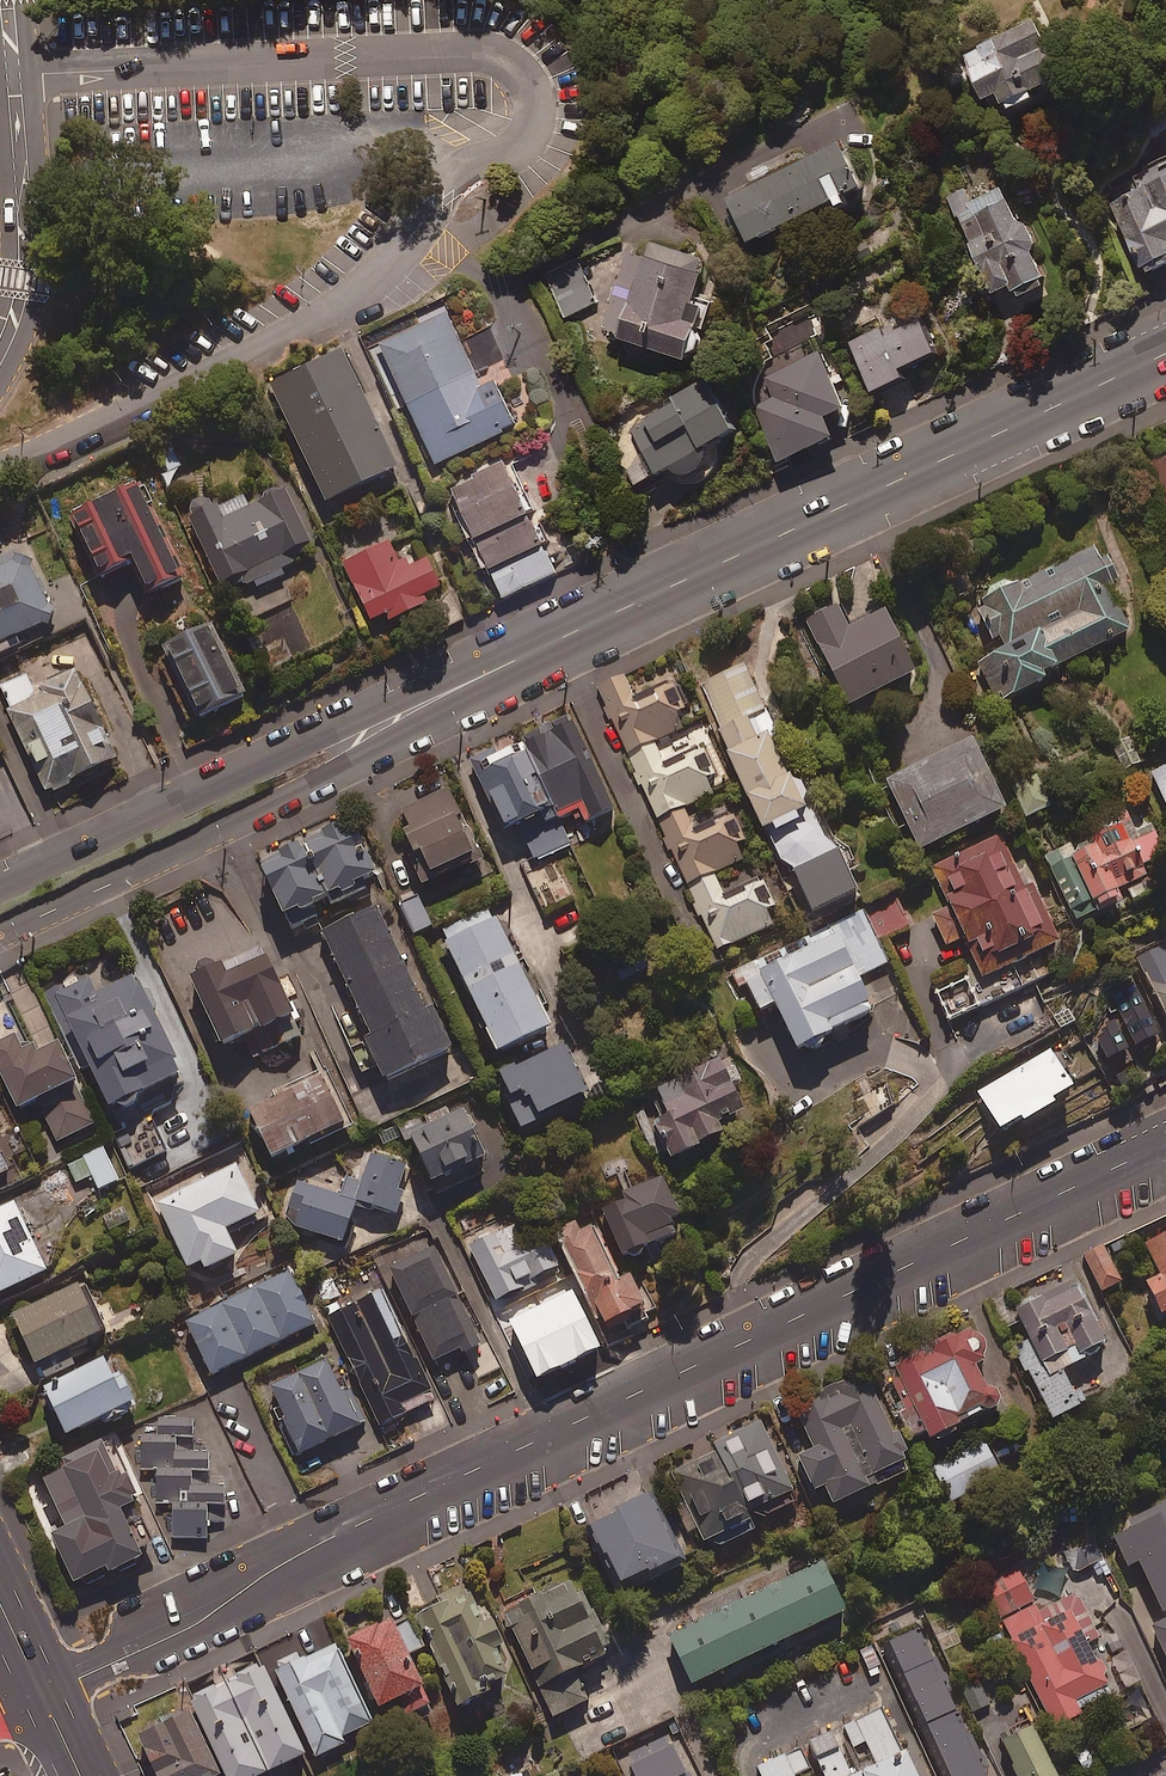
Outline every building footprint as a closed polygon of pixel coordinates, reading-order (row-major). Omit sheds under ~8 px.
[(1050,48),(1035,19),(964,56),(986,98),(999,91),(1008,109),(1035,95),(1032,90),(1066,73),(1053,46),(1050,48)] [(728,196),(749,240),(761,234),(762,238),(781,229),(780,225),(835,199),(842,215),(862,205),(854,189),(863,185),(843,142),(728,196)] [(1110,193),(1147,271),(1165,262),(1165,166),(1110,193)] [(966,187),(945,196),(955,217),(959,215),(994,293),(1012,284),(1018,297),(1048,283),(1031,247),(1036,244),(1025,220),(1019,223),(1003,187),(973,201),(966,187)] [(707,260),(654,243),(649,259),(630,253),(604,332),(693,361),(713,301),(695,296),(707,260)] [(596,303),(582,266),(561,273),(575,311),(596,303)] [(825,415),(845,406),(835,385),(849,379),(813,303),(750,333),(770,374),(748,385),(763,418),(760,419),(779,461),(834,435),(825,415)] [(483,386),(448,311),(382,342),(438,462),(518,425),(497,380),(483,386)] [(935,352),(920,319),(884,335),(880,327),(849,341),(872,391),(903,377),(899,368),(935,352)] [(402,473),(345,357),(272,393),(329,509),(402,473)] [(733,428),(705,379),(674,396),(676,400),(630,426),(645,453),(634,459),(645,479),(670,465),(679,480),(708,463),(700,447),(733,428)] [(171,441),(158,447),(167,469),(160,473),(168,489),(188,481),(171,441)] [(1148,468),(1165,504),(1165,459),(1148,468)] [(563,571),(510,460),(452,487),(505,598),(563,571)] [(183,581),(141,486),(73,516),(105,587),(138,572),(149,596),(183,581)] [(250,591),(283,575),(281,571),(297,563),(293,555),(311,546),(283,488),(241,508),(235,497),(214,507),(210,497),(186,508),(222,583),(241,574),(250,591)] [(388,620),(428,601),(425,595),(442,587),(428,558),(404,570),(391,541),(344,563),(371,620),(385,614),(388,620)] [(986,590),(983,602),(976,605),(999,654),(980,663),(999,702),(1044,681),(1041,675),(1130,632),(1112,595),(1117,593),(1113,585),(1119,582),(1106,557),(1100,560),(1094,548),(1016,586),(1005,581),(986,590)] [(18,651),(22,658),(56,642),(48,627),(58,622),(26,556),(0,569),(0,660),(18,651)] [(848,628),(837,605),(808,620),(850,704),(916,672),(886,610),(848,628)] [(242,700),(209,630),(166,650),(200,721),(242,700)] [(792,779),(746,664),(702,681),(760,827),(774,821),(778,832),(801,823),(796,812),(804,809),(802,804),(806,794),(802,783),(792,779)] [(74,668),(34,688),(27,674),(0,687),(0,689),(49,791),(118,758),(74,668)] [(638,705),(624,675),(598,687),(658,818),(713,792),(706,776),(714,772),(705,752),(667,769),(654,741),(682,728),(665,692),(638,705)] [(614,808),(571,718),(476,763),(507,828),(551,807),(557,820),(580,809),(586,822),(614,808)] [(1141,763),(1132,738),(1113,745),(1123,770),(1141,763)] [(1008,808),(975,739),(890,780),(923,848),(1008,808)] [(1151,773),(1165,804),(1165,766),(1151,773)] [(1050,812),(1040,776),(1016,783),(1026,819),(1050,812)] [(481,849),(474,852),(449,795),(396,818),(427,891),(436,887),(433,879),(462,866),(466,877),(488,867),(481,849)] [(815,911),(858,889),(833,840),(828,842),(814,816),(801,823),(805,829),(782,841),(779,834),(770,838),(785,866),(790,863),(815,911)] [(688,884),(714,872),(743,859),(735,841),(743,837),(735,818),(697,836),(689,818),(663,829),(688,884)] [(1070,853),(1050,863),(1077,921),(1153,886),(1144,866),(1165,855),(1165,850),(1154,824),(1130,835),(1123,819),(1066,845),(1070,853)] [(377,876),(352,822),(261,864),(292,930),(321,917),(316,904),(327,898),(330,904),(360,890),(357,885),(377,876)] [(570,843),(562,825),(527,840),(535,858),(570,843)] [(1033,901),(1001,834),(933,867),(953,908),(935,916),(949,945),(966,936),(986,977),(1059,942),(1038,899),(1033,901)] [(576,905),(561,867),(538,876),(552,914),(576,905)] [(714,872),(688,884),(717,949),(773,924),(766,908),(775,904),(763,877),(724,895),(714,872)] [(863,910),(877,939),(910,924),(896,894),(863,910)] [(551,1026),(492,906),(441,931),(500,1051),(551,1026)] [(877,939),(863,910),(733,971),(739,985),(748,981),(762,1010),(777,1003),(799,1049),(810,1044),(814,1051),(827,1045),(824,1037),(834,1033),(833,1030),(876,1010),(859,976),(888,962),(877,939)] [(371,1086),(382,1088),(454,1056),(433,1010),(425,1013),(381,914),(325,939),(371,1043),(364,1047),(369,1058),(363,1068),(364,1077),(371,1086)] [(302,1036),(264,947),(193,978),(221,1044),(253,1030),(263,1053),(302,1036)] [(1165,951),(1141,963),(1165,1012),(1165,952),(1165,951)] [(980,1004),(960,962),(930,977),(950,1018),(980,1004)] [(138,1093),(181,1074),(137,974),(91,994),(85,980),(56,993),(68,1020),(63,1022),(82,1068),(91,1064),(109,1105),(114,1103),(122,1108),(131,1106),(136,1102),(138,1093)] [(0,1007),(0,1068),(19,1109),(76,1082),(59,1045),(40,1054),(36,1047),(30,1050),(8,1003),(0,1007)] [(1075,1086),(1051,1048),(979,1091),(1002,1129),(1024,1116),(1027,1121),(1057,1103),(1054,1098),(1075,1086)] [(588,1103),(567,1055),(501,1084),(524,1137),(542,1129),(540,1124),(588,1103)] [(747,1107),(719,1056),(640,1099),(672,1159),(724,1130),(720,1122),(747,1107)] [(919,1082),(884,1068),(868,1078),(886,1105),(919,1082)] [(345,1129),(323,1081),(251,1114),(273,1162),(345,1129)] [(95,1123),(81,1094),(44,1111),(57,1141),(95,1123)] [(414,1147),(437,1193),(488,1167),(465,1121),(414,1147)] [(127,1176),(113,1143),(69,1162),(77,1181),(93,1175),(98,1188),(127,1176)] [(356,1201),(396,1215),(405,1190),(400,1189),(408,1164),(373,1152),(364,1180),(348,1175),(341,1196),(298,1182),(285,1222),(343,1242),(356,1201)] [(0,1154),(0,1176),(8,1172),(0,1154)] [(260,1212),(236,1164),(155,1205),(187,1268),(202,1261),(206,1269),(238,1253),(225,1229),(260,1212)] [(682,1212),(666,1175),(624,1193),(627,1200),(605,1209),(625,1255),(676,1232),(670,1218),(682,1212)] [(15,1201),(0,1208),(0,1292),(47,1270),(15,1201)] [(126,1205),(103,1216),(110,1230),(133,1219),(126,1205)] [(495,1301),(523,1288),(526,1293),(542,1285),(539,1280),(560,1270),(535,1215),(469,1246),(495,1301)] [(620,1290),(590,1230),(559,1245),(604,1334),(647,1312),(633,1284),(620,1290)] [(1147,1243),(1163,1276),(1149,1283),(1164,1314),(1165,1313),(1165,1234),(1147,1243)] [(1105,1244),(1086,1254),(1103,1291),(1122,1281),(1105,1244)] [(479,1341),(435,1248),(392,1268),(436,1361),(479,1341)] [(1069,1267),(1011,1297),(1033,1339),(1018,1346),(1056,1419),(1082,1406),(1062,1367),(1108,1344),(1069,1267)] [(211,1374),(316,1324),(290,1272),(186,1322),(211,1374)] [(101,1334),(78,1284),(13,1315),(36,1364),(101,1334)] [(383,1291),(335,1313),(385,1424),(433,1403),(383,1291)] [(598,1335),(585,1311),(566,1321),(580,1345),(598,1335)] [(926,1430),(931,1440),(998,1407),(978,1366),(988,1361),(990,1347),(985,1338),(974,1333),(971,1326),(884,1370),(916,1434),(926,1430)] [(66,1437),(101,1420),(103,1425),(129,1412),(127,1408),(135,1404),(123,1378),(115,1382),(104,1359),(43,1388),(66,1437)] [(354,1389),(344,1394),(328,1361),(272,1388),(286,1417),(281,1420),(298,1455),(369,1420),(354,1389)] [(910,1470),(868,1376),(798,1407),(817,1450),(800,1458),(814,1491),(827,1485),(835,1504),(910,1470)] [(710,1440),(716,1453),(675,1472),(707,1541),(718,1536),(722,1545),(753,1530),(746,1515),(759,1509),(763,1516),(797,1501),(759,1418),(710,1440)] [(209,1487),(209,1453),(193,1453),(194,1420),(161,1420),(161,1438),(143,1437),(142,1469),(159,1469),(158,1503),(174,1503),(174,1537),(209,1538),(209,1522),(225,1522),(226,1487),(209,1487)] [(60,1460),(65,1469),(45,1478),(65,1524),(51,1530),(75,1583),(107,1569),(109,1574),(142,1560),(139,1554),(157,1547),(124,1473),(119,1476),(104,1440),(60,1460)] [(1004,1480),(988,1442),(936,1464),(952,1502),(1004,1480)] [(592,1527),(596,1536),(592,1538),(602,1559),(607,1557),(623,1587),(681,1558),(650,1497),(592,1527)] [(1129,1521),(1133,1530),(1117,1538),(1130,1566),(1141,1560),(1165,1612),(1165,1504),(1129,1521)] [(1087,1526),(1064,1530),(1068,1550),(1091,1545),(1087,1526)] [(1099,1577),(1085,1554),(1063,1567),(1077,1590),(1099,1577)] [(1022,1559),(990,1573),(999,1592),(993,1595),(1053,1729),(1084,1715),(1081,1708),(1114,1693),(1090,1641),(1099,1636),(1080,1593),(1045,1609),(1022,1559)] [(848,1612),(826,1564),(671,1638),(694,1686),(848,1612)] [(585,1591),(579,1594),(575,1584),(509,1613),(554,1717),(589,1702),(575,1671),(607,1657),(604,1651),(616,1646),(600,1611),(595,1613),(585,1591)] [(484,1622),(466,1586),(446,1595),(450,1602),(421,1616),(464,1706),(487,1695),(484,1689),(509,1677),(496,1650),(504,1646),(491,1619),(484,1622)] [(423,1650),(407,1614),(349,1640),(381,1709),(401,1700),(409,1716),(431,1705),(409,1656),(423,1650)] [(1156,1628),(1165,1648),(1165,1623),(1156,1628)] [(922,1726),(956,1711),(920,1631),(886,1647),(922,1726)] [(271,1667),(312,1754),(314,1759),(346,1744),(343,1738),(373,1724),(336,1645),(301,1661),(298,1655),(271,1667)] [(312,1754),(271,1667),(192,1705),(195,1711),(225,1775),(288,1775),(284,1767),(312,1754)] [(988,1706),(979,1679),(963,1684),(973,1711),(988,1706)] [(1022,1702),(980,1723),(1006,1775),(1057,1775),(1022,1702)] [(866,1775),(919,1775),(908,1752),(903,1754),(882,1710),(846,1727),(861,1759),(872,1754),(878,1766),(864,1772),(866,1775)] [(195,1711),(140,1737),(158,1775),(225,1775),(195,1711)] [(922,1726),(945,1775),(986,1775),(956,1711),(922,1726)] [(832,1733),(810,1744),(825,1775),(852,1775),(832,1733)] [(667,1735),(626,1755),(636,1775),(687,1775),(667,1735)] [(810,1769),(800,1748),(758,1768),(762,1775),(796,1775),(810,1769)]
